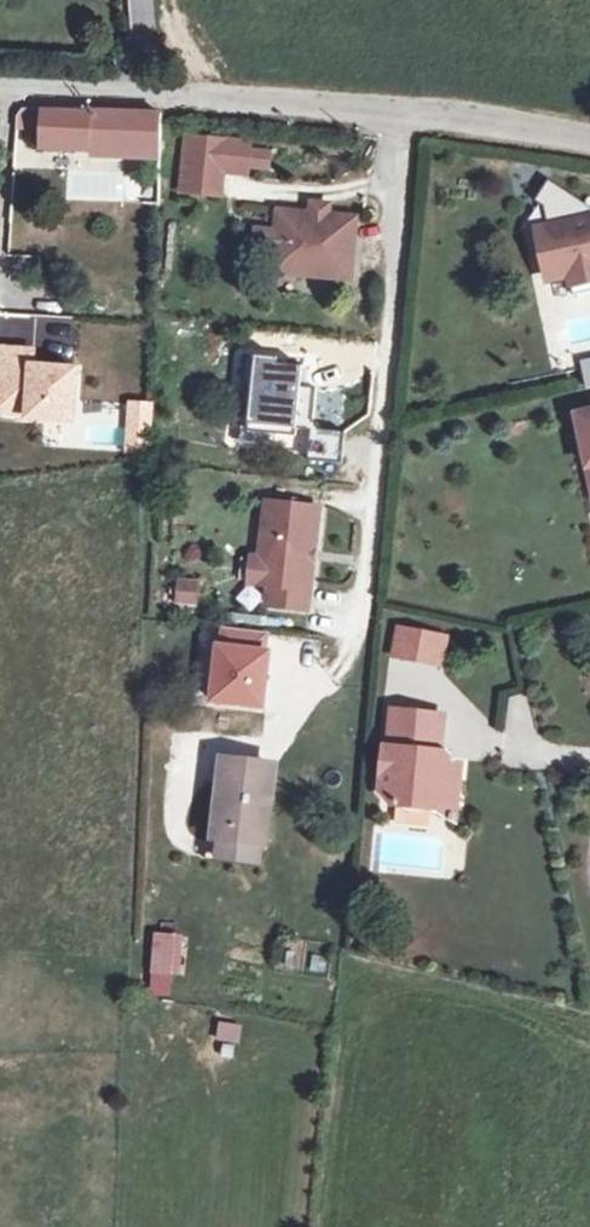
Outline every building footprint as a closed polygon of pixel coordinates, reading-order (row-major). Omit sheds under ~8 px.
[(33,102),(31,143),(148,152),(149,111),(33,102)] [(179,133),(177,187),(210,189),(211,165),(213,134),(179,133)] [(237,135),(213,134),(211,165),(236,166),(235,159),(254,160),(254,142),(237,141),(237,135)] [(307,195),(305,206),(323,208),(325,198),(307,195)] [(578,200),(552,206),(557,226),(541,230),(553,281),(564,279),(570,277),(575,296),(589,292),(589,208),(578,200)] [(343,271),(350,212),(323,208),(305,206),(272,202),(270,222),(268,240),(265,262),(301,267),(343,271)] [(268,240),(270,222),(249,220),(247,238),(268,240)] [(570,277),(564,279),(568,297),(575,296),(570,277)] [(0,341),(0,404),(69,409),(73,360),(31,357),(32,344),(0,341)] [(274,358),(260,356),(253,421),(311,427),(308,458),(341,462),(345,430),(319,427),(320,422),(310,421),(313,390),(296,388),(298,367),(274,364),(274,358)] [(578,360),(587,391),(589,390),(589,356),(578,360)] [(575,484),(589,481),(589,407),(560,414),(575,484)] [(577,496),(589,493),(589,481),(575,484),(577,496)] [(249,552),(255,552),(252,576),(258,577),(256,596),(296,601),(301,553),(296,552),(297,543),(302,543),(307,502),(256,496),(249,552)] [(252,576),(255,552),(249,552),(240,551),(237,575),(252,576)] [(175,578),(175,602),(199,602),(199,578),(175,578)] [(216,625),(207,702),(264,708),(273,631),(216,625)] [(407,631),(384,626),(379,656),(402,661),(407,631)] [(407,631),(402,661),(424,665),(429,635),(407,631)] [(373,747),(369,746),(366,788),(377,802),(419,807),(420,800),(442,802),(446,763),(429,761),(425,751),(428,714),(376,710),(373,747)] [(264,761),(215,755),(207,831),(255,837),(264,761)] [(420,800),(419,807),(440,819),(442,802),(420,800)] [(255,837),(207,831),(200,830),(198,854),(252,861),(255,837)] [(165,930),(147,929),(144,966),(162,968),(165,930)] [(216,1040),(240,1042),(241,1022),(217,1021),(216,1040)]
